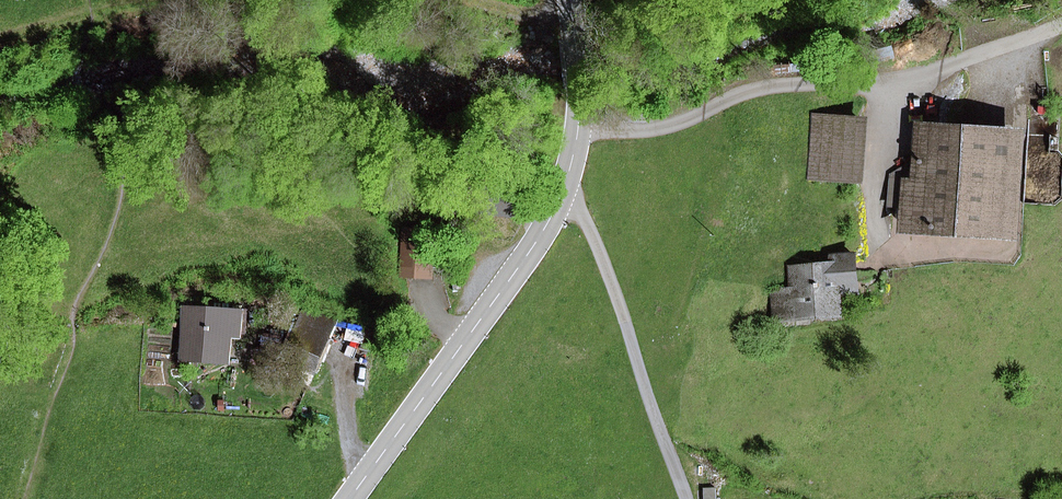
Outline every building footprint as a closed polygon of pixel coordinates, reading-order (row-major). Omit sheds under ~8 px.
[(811,177),(857,180),(861,120),(815,117),(811,177)] [(921,128),(914,229),(1005,234),(1011,133),(921,128)] [(776,319),(841,313),(838,278),(850,277),(848,261),(793,266),(794,288),(773,290),(776,319)] [(185,357),(228,360),(229,332),(241,333),(243,310),(187,307),(185,357)] [(313,372),(317,362),(321,364),(330,341),(327,339),(334,322),(304,310),(284,360),(313,372)] [(716,488),(703,488),(704,498),(717,498),(716,488)]
